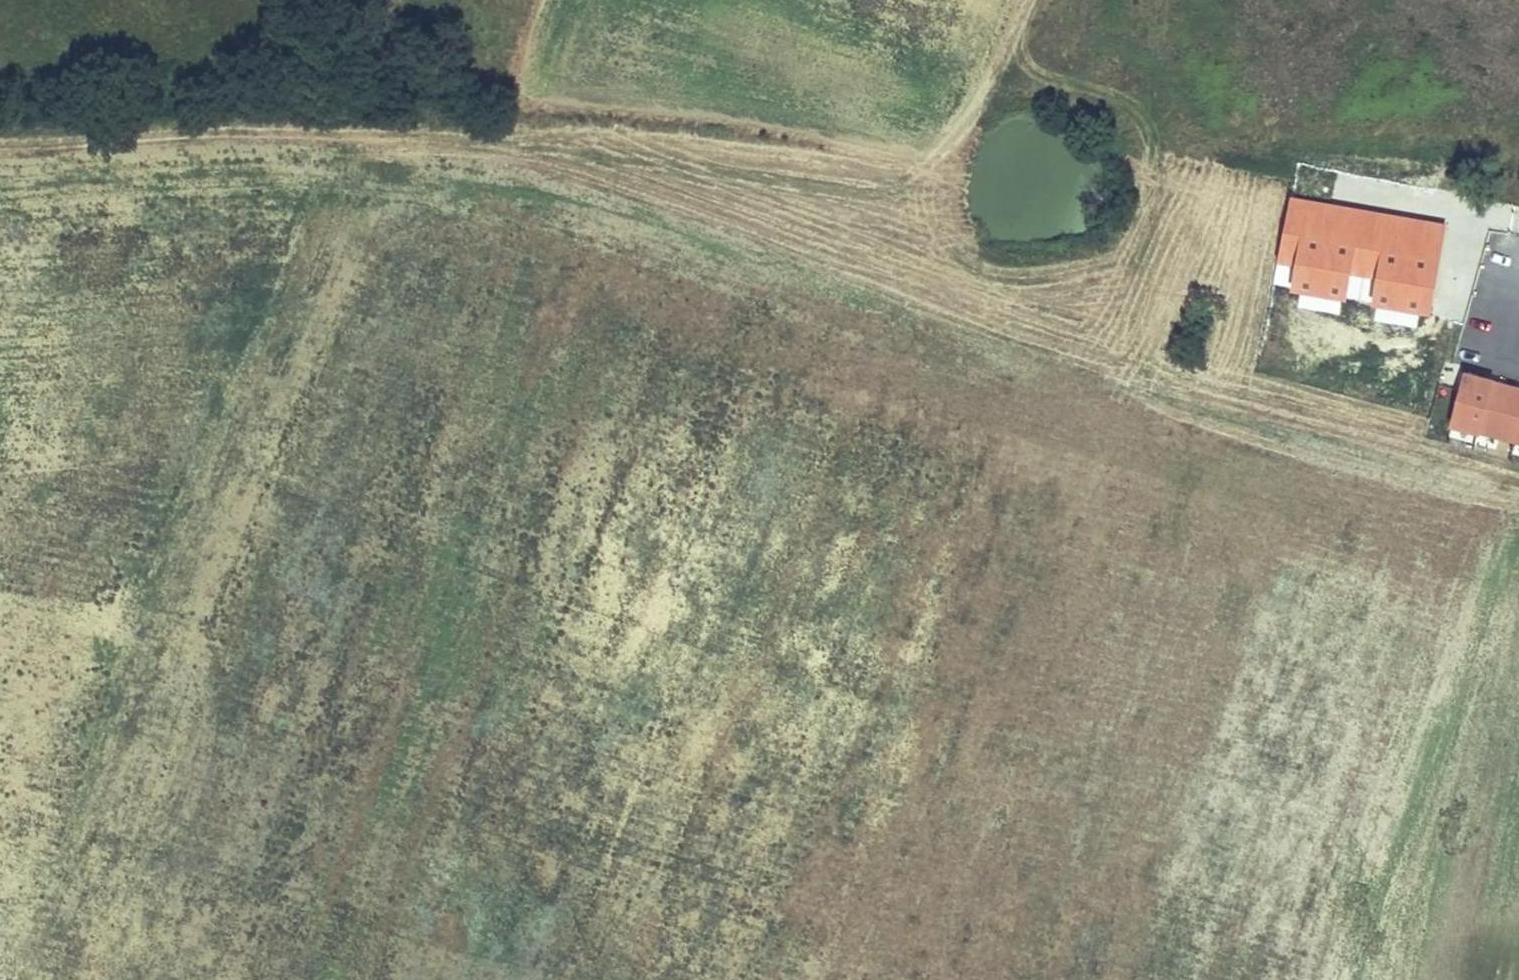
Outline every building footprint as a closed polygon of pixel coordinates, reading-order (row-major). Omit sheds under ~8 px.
[(1315,237),(1441,260),(1446,228),(1290,200),(1285,232),(1315,237)] [(1375,304),(1431,313),(1441,260),(1315,237),(1285,232),(1280,255),(1350,267),(1349,273),(1380,279),(1375,304)] [(1375,304),(1380,279),(1349,273),(1345,298),(1375,304)] [(1489,435),(1502,384),(1466,375),(1453,426),(1489,435)] [(1518,442),(1518,388),(1502,384),(1489,435),(1518,442)]
